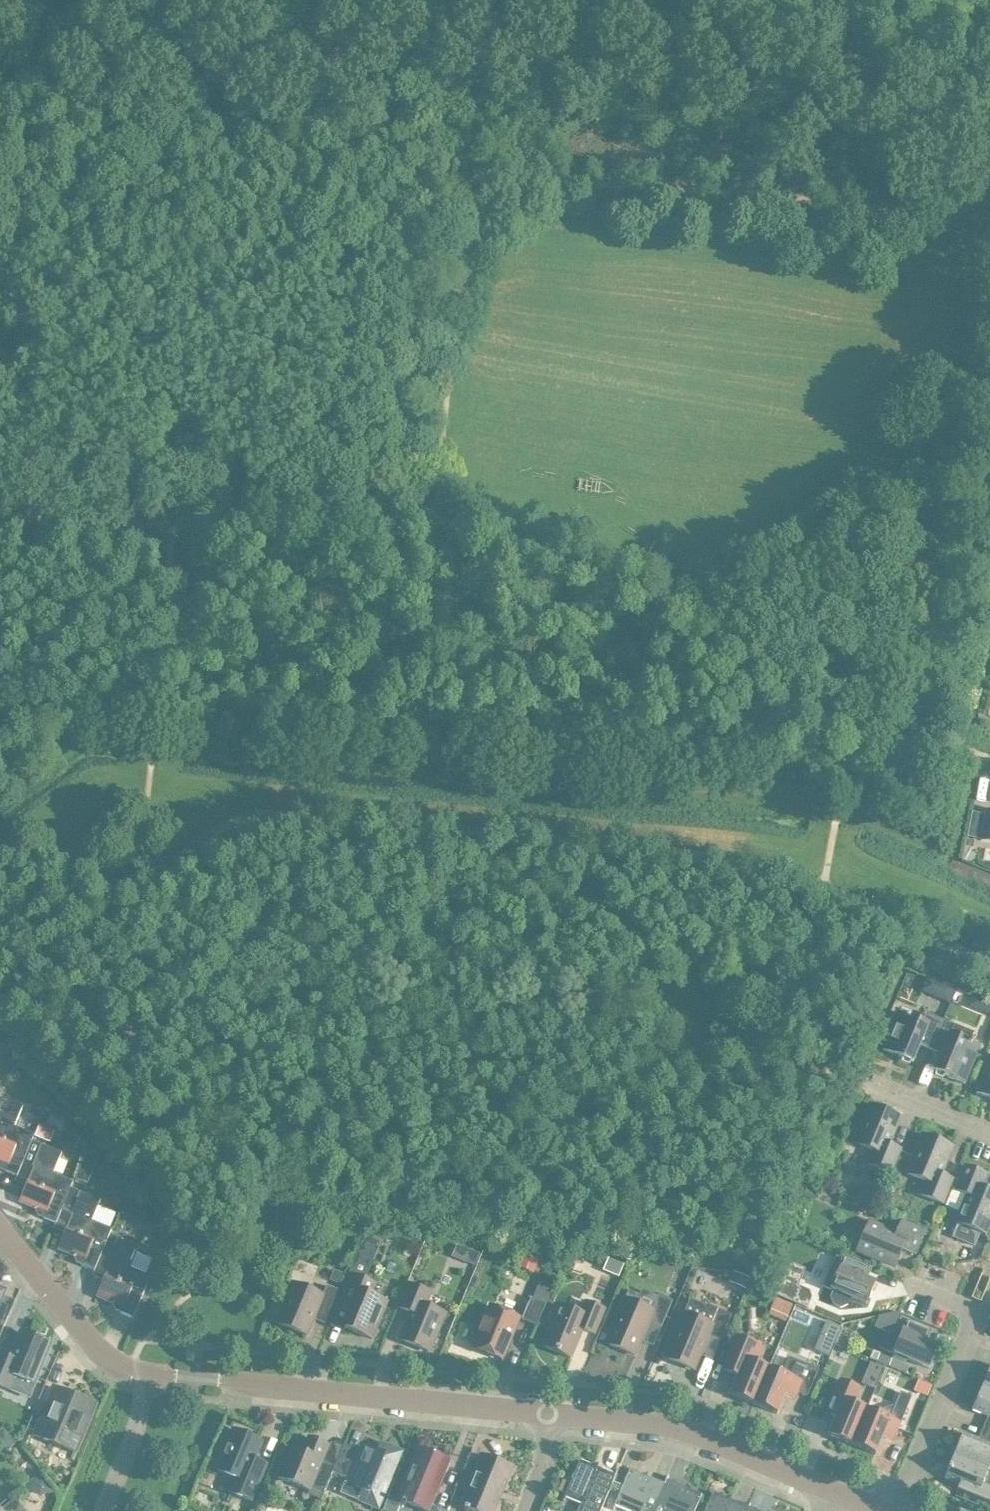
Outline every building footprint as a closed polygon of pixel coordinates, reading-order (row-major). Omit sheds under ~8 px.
[(986,810),(980,840),(989,842),(989,811),(986,810)] [(948,1004),(950,1001),(955,989),(926,977),(919,993),(948,1004)] [(919,1044),(930,1049),(942,1019),(925,1012),(921,1021),(898,1011),(882,1049),(912,1062),(919,1044)] [(942,1019),(930,1049),(941,1053),(934,1071),(963,1083),(979,1045),(969,1041),(973,1032),(942,1019)] [(9,1056),(5,1067),(17,1071),(21,1061),(9,1056)] [(976,1092),(989,1098),(989,1058),(976,1092)] [(0,1166),(4,1168),(3,1170),(16,1176),(22,1162),(31,1140),(34,1134),(14,1126),(22,1105),(1,1096),(0,1100),(0,1165),(0,1166)] [(870,1105),(855,1142),(873,1150),(867,1163),(891,1172),(900,1149),(887,1144),(898,1117),(870,1105)] [(40,1124),(35,1136),(50,1142),(55,1130),(40,1124)] [(951,1147),(922,1136),(907,1173),(925,1180),(920,1193),(943,1203),(953,1180),(939,1174),(951,1147)] [(20,1197),(18,1204),(34,1211),(37,1209),(39,1214),(43,1215),(42,1217),(55,1223),(56,1222),(70,1187),(72,1181),(53,1173),(61,1152),(40,1144),(31,1140),(22,1162),(31,1166),(33,1167),(25,1185),(20,1197)] [(963,1165),(954,1188),(967,1194),(956,1221),(984,1233),(989,1218),(989,1192),(981,1188),(987,1175),(963,1165)] [(79,1166),(75,1178),(87,1183),(92,1170),(79,1166)] [(70,1187),(56,1222),(66,1226),(64,1232),(63,1233),(58,1245),(56,1251),(72,1258),(76,1256),(78,1261),(81,1263),(81,1265),(93,1270),(95,1266),(106,1241),(111,1228),(109,1228),(115,1213),(97,1205),(99,1199),(79,1191),(70,1187)] [(124,1199),(119,1211),(126,1214),(132,1210),(135,1203),(124,1199)] [(896,1233),(869,1222),(857,1250),(894,1266),(901,1247),(915,1253),(925,1230),(901,1220),(896,1233)] [(97,1292),(95,1298),(111,1305),(114,1304),(116,1308),(120,1310),(119,1312),(132,1317),(150,1276),(145,1274),(151,1259),(136,1253),(138,1247),(118,1238),(115,1245),(106,1241),(95,1266),(106,1271),(97,1292)] [(372,1248),(363,1244),(356,1259),(366,1263),(372,1248)] [(467,1248),(462,1261),(474,1265),(479,1253),(467,1248)] [(525,1251),(519,1265),(533,1271),(539,1257),(525,1251)] [(862,1277),(867,1266),(837,1253),(832,1266),(839,1268),(830,1289),(831,1289),(828,1295),(833,1303),(838,1305),(846,1303),(849,1297),(866,1304),(875,1282),(862,1277)] [(608,1257),(602,1269),(618,1276),(623,1263),(608,1257)] [(333,1269),(329,1280),(340,1284),(345,1274),(333,1269)] [(732,1271),(728,1280),(745,1288),(747,1284),(750,1278),(732,1271)] [(371,1338),(386,1301),(370,1295),(374,1284),(352,1274),(338,1308),(349,1313),(343,1327),(371,1338)] [(327,1315),(338,1289),(326,1285),(322,1295),(292,1282),(276,1322),(306,1335),(316,1311),(327,1315)] [(411,1312),(400,1339),(428,1351),(443,1314),(425,1306),(431,1293),(407,1283),(398,1306),(411,1312)] [(764,1289),(755,1303),(768,1311),(776,1296),(764,1289)] [(658,1294),(651,1309),(624,1298),(605,1343),(634,1355),(648,1320),(661,1325),(672,1299),(658,1294)] [(788,1318),(794,1303),(777,1296),(771,1311),(788,1318)] [(530,1298),(521,1319),(536,1326),(545,1304),(530,1298)] [(552,1321),(542,1346),(570,1357),(582,1329),(593,1333),(603,1309),(585,1302),(580,1314),(556,1304),(549,1320),(552,1321)] [(490,1306),(473,1347),(501,1358),(518,1317),(490,1306)] [(717,1308),(710,1324),(683,1312),(664,1357),(693,1369),(707,1334),(720,1340),(731,1314),(717,1308)] [(790,1322),(809,1330),(814,1317),(796,1309),(790,1322)] [(899,1313),(880,1316),(877,1322),(901,1332),(892,1353),(928,1368),(937,1346),(922,1340),(926,1329),(899,1317),(899,1313)] [(825,1320),(820,1335),(834,1341),(840,1326),(825,1320)] [(27,1396),(49,1343),(21,1332),(9,1358),(0,1354),(0,1385),(27,1396)] [(768,1368),(755,1363),(762,1347),(736,1337),(722,1372),(737,1378),(730,1394),(753,1404),(768,1368)] [(768,1368),(753,1404),(785,1417),(791,1401),(799,1404),(803,1395),(810,1398),(820,1371),(789,1358),(782,1374),(768,1368)] [(869,1361),(866,1368),(879,1374),(882,1366),(869,1361)] [(989,1390),(989,1366),(981,1386),(989,1390)] [(866,1408),(854,1404),(860,1388),(838,1379),(824,1414),(835,1419),(828,1435),(851,1444),(866,1408)] [(95,1403),(54,1386),(34,1435),(75,1452),(95,1403)] [(981,1386),(972,1409),(989,1417),(989,1390),(981,1386)] [(866,1408),(851,1444),(874,1454),(881,1438),(892,1442),(911,1396),(900,1391),(894,1405),(892,1404),(882,1407),(879,1414),(866,1408)] [(953,1455),(988,1469),(989,1464),(989,1430),(988,1429),(984,1441),(963,1432),(953,1455)] [(254,1456),(260,1441),(232,1430),(216,1469),(230,1474),(232,1480),(227,1490),(251,1500),(267,1462),(254,1456)] [(334,1466),(323,1461),(329,1445),(308,1437),(302,1452),(290,1447),(277,1477),(309,1490),(311,1486),(324,1492),(332,1471),(334,1466)] [(332,1471),(348,1477),(342,1492),(377,1506),(399,1452),(379,1444),(376,1452),(361,1446),(360,1449),(344,1442),(334,1466),(332,1471)] [(418,1447),(396,1499),(400,1501),(399,1503),(404,1505),(405,1503),(424,1510),(446,1510),(430,1504),(449,1460),(418,1447)] [(481,1454),(460,1506),(464,1508),(463,1510),(466,1510),(468,1510),(469,1510),(472,1510),(494,1510),(512,1467),(481,1454)] [(953,1455),(944,1477),(965,1486),(960,1498),(989,1510),(989,1507),(989,1488),(989,1487),(989,1470),(988,1469),(953,1455)] [(562,1500),(563,1501),(565,1497),(580,1503),(577,1510),(600,1510),(616,1471),(615,1470),(612,1478),(599,1473),(601,1469),(579,1460),(562,1500)] [(667,1475),(661,1488),(649,1483),(651,1478),(629,1469),(612,1509),(613,1510),(615,1506),(626,1510),(652,1510),(667,1475)] [(701,1494),(679,1485),(677,1489),(664,1484),(668,1476),(667,1475),(652,1510),(694,1510),(701,1494)] [(748,1502),(745,1510),(733,1506),(735,1501),(712,1492),(704,1510),(746,1510),(749,1503),(748,1502)] [(382,1509),(387,1510),(396,1510),(399,1503),(400,1501),(396,1499),(388,1496),(382,1509)] [(14,1498),(0,1510),(25,1510),(14,1498)]
